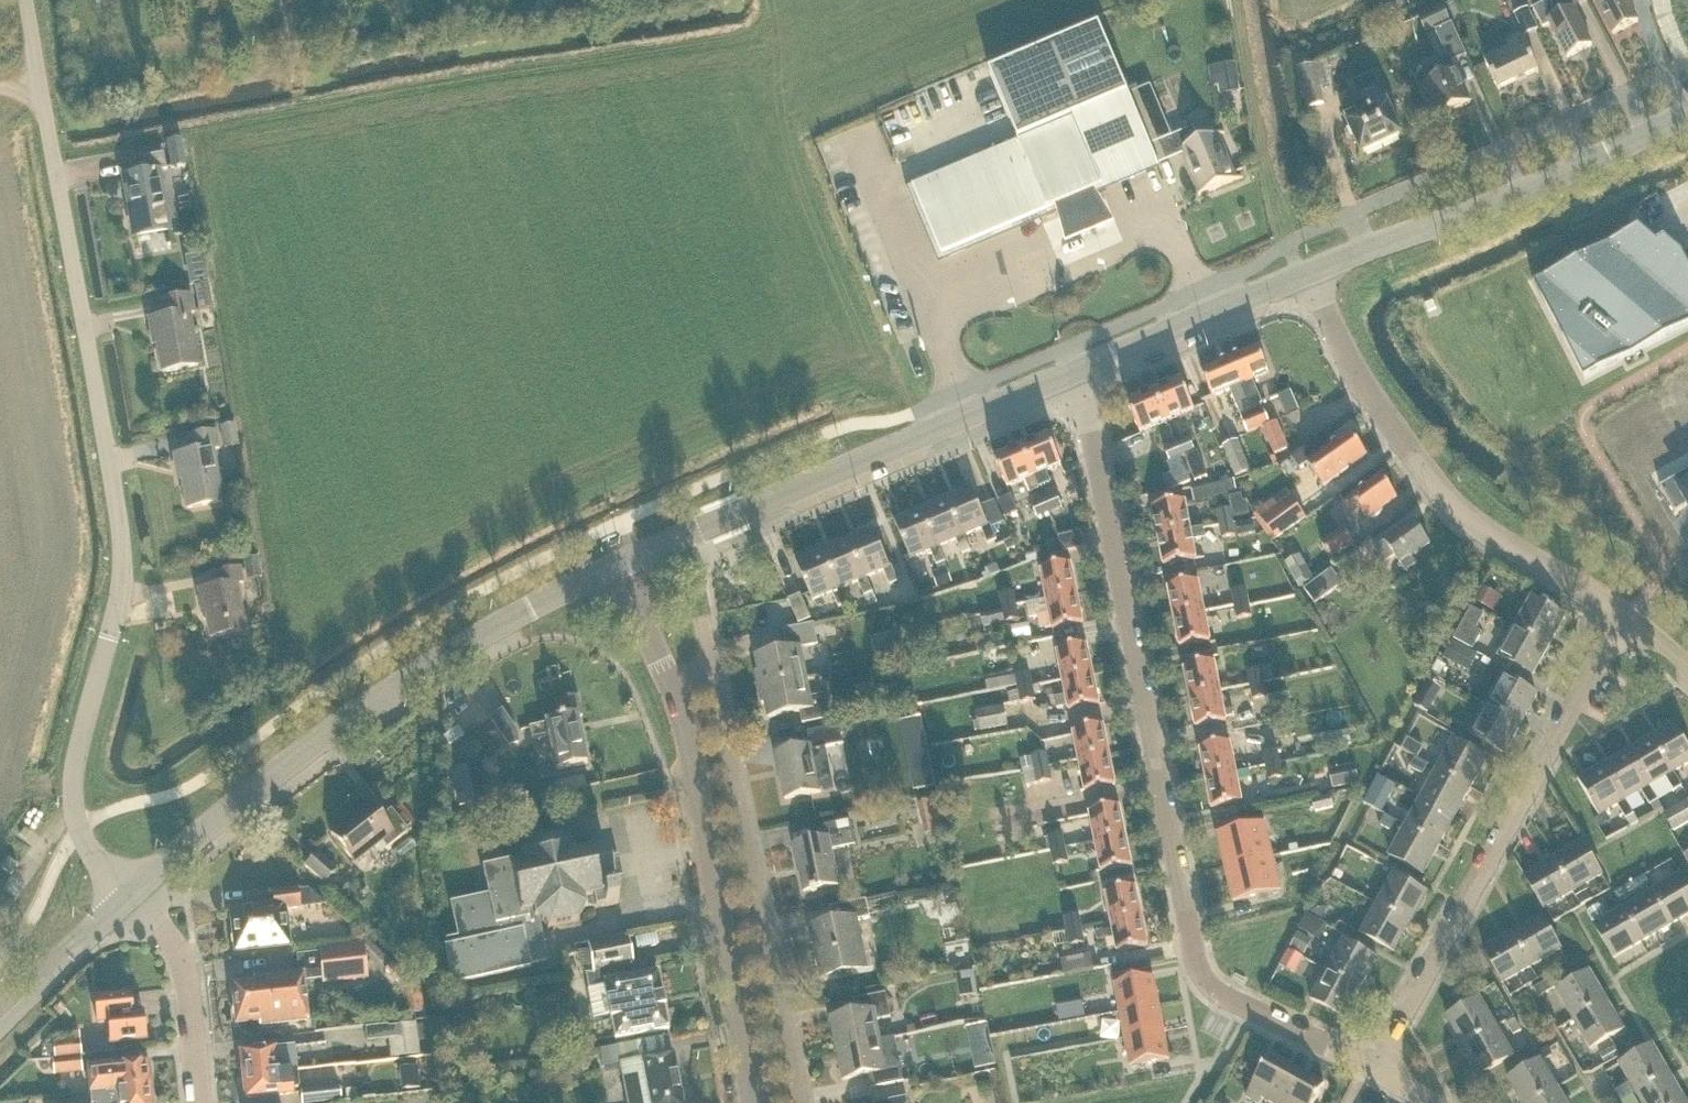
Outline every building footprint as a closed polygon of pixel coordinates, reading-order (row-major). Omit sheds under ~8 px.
[(1530,11),(1541,4),(1539,0),(1524,0),(1530,11)] [(1585,0),(1568,0),(1572,9),(1586,2),(1585,0)] [(1628,4),(1636,0),(1594,0),(1613,35),(1637,23),(1628,4)] [(1550,27),(1567,59),(1591,46),(1573,9),(1557,17),(1549,2),(1532,10),(1543,30),(1550,27)] [(1442,7),(1418,19),(1425,35),(1450,23),(1442,7)] [(1537,30),(1527,9),(1514,15),(1524,37),(1537,30)] [(1437,52),(1444,66),(1415,80),(1426,104),(1430,102),(1438,119),(1470,104),(1451,63),(1466,56),(1451,24),(1435,32),(1443,49),(1437,52)] [(1018,142),(906,189),(907,190),(913,188),(928,224),(942,256),(1049,211),(1049,212),(1054,209),(1057,208),(1059,213),(1062,212),(1067,211),(1072,210),(1077,208),(1082,206),(1086,204),(1090,201),(1094,198),(1096,197),(1094,192),(1102,189),(1158,165),(1156,162),(1129,95),(1100,26),(989,73),(1018,142)] [(1485,62),(1498,92),(1538,73),(1525,44),(1524,44),(1521,38),(1507,44),(1510,50),(1485,62)] [(1240,93),(1236,65),(1208,69),(1211,89),(1218,88),(1219,97),(1240,93)] [(1324,104),(1314,66),(1299,70),(1308,108),(1324,104)] [(1366,106),(1344,116),(1362,155),(1401,136),(1373,75),(1353,85),(1359,97),(1361,96),(1366,106)] [(1150,87),(1129,95),(1156,162),(1180,152),(1199,197),(1243,178),(1243,177),(1237,179),(1218,136),(1224,133),(1224,132),(1199,142),(1193,128),(1171,137),(1150,87)] [(185,169),(180,141),(166,144),(170,171),(185,169)] [(137,176),(122,178),(133,235),(169,229),(158,172),(165,171),(163,155),(134,160),(137,176)] [(1114,225),(1096,197),(1094,198),(1090,201),(1086,204),(1082,206),(1077,208),(1072,210),(1067,211),(1062,212),(1059,213),(1067,246),(1114,225)] [(1534,285),(1584,381),(1687,327),(1687,287),(1685,280),(1687,278),(1687,255),(1675,261),(1665,242),(1646,251),(1635,232),(1534,285)] [(212,310),(208,285),(194,288),(198,312),(212,310)] [(163,318),(148,321),(151,336),(155,336),(162,373),(198,366),(188,314),(194,313),(191,296),(160,302),(163,318)] [(1263,411),(1261,405),(1262,404),(1252,380),(1269,373),(1258,347),(1230,359),(1258,428),(1262,426),(1274,456),(1289,450),(1278,422),(1269,425),(1269,423),(1263,411)] [(1230,389),(1248,432),(1258,428),(1230,359),(1201,371),(1212,397),(1230,389)] [(1154,391),(1167,421),(1194,410),(1181,380),(1154,391)] [(1154,391),(1127,402),(1140,433),(1167,421),(1154,391)] [(1280,405),(1293,411),(1297,409),(1290,393),(1277,399),(1280,405)] [(187,509),(221,503),(212,451),(218,450),(215,432),(189,437),(192,453),(173,457),(176,471),(180,471),(187,509)] [(1324,437),(1292,460),(1299,470),(1307,465),(1324,488),(1367,457),(1350,434),(1331,447),(1324,437)] [(1050,486),(1048,481),(1044,472),(1062,465),(1049,435),(1020,447),(1033,477),(1039,491),(1050,486)] [(1189,440),(1176,445),(1182,459),(1195,454),(1189,440)] [(1239,441),(1223,447),(1235,479),(1251,472),(1239,441)] [(1169,464),(1182,459),(1176,445),(1164,450),(1169,464)] [(994,458),(1007,488),(1023,481),(1029,494),(1039,491),(1033,477),(1020,447),(994,458)] [(1207,478),(1198,454),(1185,458),(1195,483),(1207,478)] [(1660,489),(1675,516),(1687,508),(1687,509),(1687,472),(1660,489)] [(1381,476),(1343,503),(1351,514),(1359,508),(1367,519),(1369,518),(1371,521),(1381,513),(1380,511),(1397,499),(1381,476)] [(1216,485),(1192,491),(1194,502),(1195,505),(1229,496),(1234,520),(1249,517),(1246,502),(1242,503),(1240,491),(1237,491),(1234,481),(1216,485)] [(946,499),(962,537),(965,536),(982,529),(989,544),(998,541),(991,525),(988,526),(972,488),(946,499)] [(1063,508),(1057,494),(1043,501),(1048,514),(1063,508)] [(1011,497),(998,502),(1005,519),(1018,514),(1011,497)] [(937,548),(940,547),(957,540),(963,555),(972,552),(965,536),(962,537),(946,499),(921,509),(937,548)] [(1291,499),(1261,521),(1275,541),(1306,519),(1291,499)] [(1043,501),(1031,506),(1037,519),(1048,514),(1043,501)] [(1185,502),(1153,508),(1159,537),(1190,531),(1185,502)] [(921,509),(895,520),(912,559),(931,551),(938,566),(946,562),(940,547),(937,548),(921,509)] [(1234,523),(1231,509),(1217,511),(1220,525),(1234,523)] [(1430,544),(1414,522),(1384,542),(1374,549),(1384,563),(1394,556),(1404,571),(1415,563),(1411,557),(1430,544)] [(1234,523),(1220,525),(1222,539),(1236,536),(1236,535),(1234,523)] [(1236,526),(1238,538),(1255,535),(1253,523),(1236,526)] [(884,570),(891,586),(900,582),(893,566),(891,567),(875,529),(848,540),(864,579),(867,577),(884,570)] [(1190,531),(1159,537),(1164,566),(1196,560),(1193,543),(1205,541),(1203,529),(1191,532),(1190,531)] [(1355,545),(1342,529),(1322,544),(1333,561),(1355,545)] [(839,589),(841,588),(858,581),(864,596),(874,593),(867,577),(864,579),(848,540),(823,551),(839,589)] [(796,562),(812,600),(832,592),(839,607),(847,604),(841,588),(839,589),(823,551),(796,562)] [(1314,581),(1300,556),(1285,564),(1299,589),(1314,581)] [(242,562),(246,581),(261,579),(257,559),(242,562)] [(1041,570),(1041,573),(1032,575),(1034,586),(1044,584),(1047,600),(1077,594),(1071,564),(1041,570)] [(991,573),(993,577),(1000,574),(997,566),(989,569),(991,573)] [(205,607),(210,638),(245,632),(236,585),(242,584),(240,568),(215,572),(218,587),(198,591),(201,608),(205,607)] [(951,584),(947,570),(932,575),(936,589),(951,584)] [(1344,585),(1333,570),(1304,590),(1315,605),(1344,585)] [(1174,618),(1204,612),(1205,612),(1199,582),(1169,588),(1174,618)] [(1249,601),(1247,589),(1232,591),(1234,606),(1249,603),(1249,601)] [(1475,604),(1494,613),(1501,598),(1483,589),(1475,604)] [(1014,592),(1000,594),(1002,609),(1017,606),(1015,599),(1014,592)] [(864,597),(869,606),(878,602),(874,593),(871,594),(864,597)] [(1042,629),(1052,627),(1053,630),(1083,624),(1077,594),(1047,600),(1048,605),(1026,609),(1028,620),(1040,618),(1042,629)] [(812,620),(801,595),(789,601),(799,625),(812,620)] [(1532,599),(1516,628),(1549,646),(1565,617),(1532,599)] [(1252,617),(1249,603),(1234,606),(1237,620),(1252,617)] [(1017,606),(1002,609),(1003,612),(981,616),(983,628),(1005,624),(1005,623),(1019,620),(1017,606)] [(1210,641),(1204,612),(1174,618),(1180,646),(1210,641)] [(756,673),(759,688),(806,679),(801,649),(818,645),(814,624),(783,630),(788,651),(756,657),(760,673),(756,673)] [(1462,624),(1453,641),(1467,649),(1476,632),(1462,624)] [(1533,675),(1549,646),(1516,628),(1500,657),(1533,675)] [(908,653),(904,634),(888,637),(892,656),(908,653)] [(1479,657),(1452,642),(1443,660),(1469,674),(1479,657)] [(1087,647),(1058,653),(1063,682),(1093,676),(1087,647)] [(1484,659),(1481,665),(1488,669),(1492,663),(1484,659)] [(1220,691),(1215,662),(1184,668),(1190,697),(1220,691)] [(1437,662),(1430,675),(1440,681),(1447,668),(1437,662)] [(849,673),(853,689),(872,685),(868,668),(849,673)] [(1262,670),(1248,673),(1251,686),(1265,683),(1262,670)] [(1019,691),(1033,689),(1030,673),(1016,675),(1019,691)] [(1055,699),(1057,709),(1068,707),(1069,712),(1099,706),(1093,676),(1063,682),(1066,697),(1055,699)] [(1017,687),(1015,677),(985,683),(987,693),(1017,687)] [(1503,677),(1488,706),(1521,724),(1536,695),(1503,677)] [(800,712),(803,725),(833,719),(830,705),(828,695),(811,699),(806,679),(759,688),(763,704),(766,703),(769,719),(800,712)] [(1254,701),(1268,697),(1265,683),(1251,686),(1254,701)] [(1021,704),(1036,701),(1033,689),(1019,691),(1021,703),(1021,704)] [(1019,691),(1008,693),(1011,705),(1021,703),(1019,691)] [(1223,707),(1220,691),(1190,697),(1196,726),(1226,720),(1226,719),(1233,717),(1231,706),(1223,707)] [(1428,716),(1436,702),(1421,694),(1414,707),(1428,716)] [(545,723),(545,724),(529,728),(531,739),(547,736),(555,771),(586,764),(576,718),(581,717),(577,698),(556,703),(560,720),(545,723)] [(1504,753),(1521,724),(1488,706),(1471,735),(1504,753)] [(1004,708),(975,713),(979,733),(1008,728),(1004,708)] [(508,747),(519,744),(516,730),(501,709),(488,719),(508,747)] [(1671,775),(1674,773),(1687,765),(1687,747),(1675,724),(1650,738),(1671,775)] [(811,746),(776,753),(785,799),(820,792),(820,791),(833,788),(825,749),(843,745),(840,727),(808,733),(811,746)] [(1104,727),(1073,733),(1079,763),(1109,757),(1104,727)] [(1449,734),(1440,729),(1436,738),(1445,742),(1449,734)] [(1351,746),(1348,732),(1327,737),(1330,751),(1351,746)] [(1626,752),(1647,788),(1650,787),(1665,778),(1674,792),(1682,787),(1674,773),(1671,775),(1650,738),(1626,752)] [(1416,758),(1417,759),(1423,749),(1408,740),(1402,751),(1416,758)] [(1486,759),(1453,741),(1437,770),(1470,788),(1486,759)] [(1230,743),(1200,749),(1206,778),(1237,772),(1230,743)] [(1277,751),(1264,753),(1266,767),(1280,764),(1277,751)] [(1624,802),(1626,801),(1642,792),(1650,806),(1658,801),(1650,787),(1647,788),(1626,752),(1602,766),(1624,802)] [(1047,754),(1032,757),(1034,771),(1050,768),(1047,754)] [(1079,763),(1085,792),(1115,786),(1109,757),(1079,763)] [(1031,759),(1020,761),(1022,771),(1032,768),(1031,759)] [(1410,769),(1422,775),(1428,765),(1416,759),(1410,769)] [(481,764),(449,772),(457,808),(489,800),(486,790),(490,789),(487,775),(483,776),(481,764)] [(1280,764),(1266,767),(1269,781),(1283,779),(1280,764)] [(1602,766),(1578,780),(1599,817),(1618,806),(1626,820),(1633,816),(1634,815),(1628,805),(1626,801),(1624,802),(1602,766)] [(1328,772),(1332,791),(1359,785),(1355,767),(1328,772)] [(1050,768),(1034,771),(1037,784),(1052,782),(1050,768)] [(1454,817),(1470,788),(1437,770),(1422,799),(1454,817)] [(1037,784),(1034,771),(1023,773),(1025,786),(1037,784)] [(1206,778),(1211,808),(1243,802),(1237,772),(1206,778)] [(1379,778),(1371,791),(1388,801),(1395,787),(1379,778)] [(1314,813),(1332,809),(1330,798),(1311,802),(1314,813)] [(1406,827),(1438,845),(1454,817),(1422,799),(1406,827)] [(944,832),(937,801),(923,803),(930,835),(944,832)] [(1687,802),(1663,816),(1673,832),(1687,823),(1687,801),(1687,802)] [(368,804),(330,834),(353,864),(381,842),(386,849),(408,833),(390,810),(379,819),(368,804)] [(1126,838),(1119,808),(1089,814),(1090,818),(1082,819),(1083,829),(1092,827),(1095,844),(1126,838)] [(1379,826),(1390,833),(1395,823),(1384,817),(1379,826)] [(831,851),(855,846),(850,821),(818,828),(821,841),(794,846),(804,893),(838,886),(831,851)] [(1066,849),(1063,834),(1056,836),(1053,824),(1046,825),(1046,827),(1041,828),(1043,838),(1048,837),(1051,852),(1066,849)] [(1265,827),(1217,836),(1224,870),(1271,860),(1265,827)] [(1406,827),(1389,856),(1422,874),(1438,845),(1406,827)] [(618,905),(612,878),(620,876),(616,859),(608,861),(605,846),(594,849),(593,846),(590,847),(591,850),(587,851),(585,839),(578,841),(575,845),(572,844),(571,847),(558,839),(560,837),(557,835),(555,837),(531,843),(528,841),(527,843),(528,846),(523,854),(519,855),(519,858),(514,859),(513,855),(500,858),(501,864),(482,868),(489,898),(477,901),(476,899),(450,904),(458,939),(446,941),(447,948),(445,948),(453,985),(505,974),(531,968),(530,966),(546,962),(537,920),(548,926),(546,928),(548,930),(551,926),(574,921),(577,923),(579,921),(577,920),(586,908),(588,909),(589,907),(596,910),(618,905)] [(1126,838),(1095,844),(1101,873),(1131,867),(1126,838)] [(1601,875),(1582,843),(1554,860),(1573,893),(1601,875)] [(1066,849),(1051,852),(1054,866),(1069,863),(1066,849)] [(316,853),(304,867),(324,884),(336,871),(316,853)] [(8,860),(2,869),(11,875),(17,867),(8,860)] [(1271,860),(1224,870),(1230,903),(1278,894),(1271,860)] [(1573,893),(1554,860),(1525,877),(1544,909),(1573,893)] [(1670,926),(1687,915),(1687,890),(1680,876),(1651,893),(1670,926)] [(1426,894),(1394,877),(1378,906),(1411,923),(1426,894)] [(1141,917),(1136,887),(1106,893),(1111,923),(1112,923),(1141,917)] [(301,910),(298,890),(271,893),(272,905),(227,910),(232,955),(290,949),(286,912),(301,910)] [(1586,892),(1575,898),(1580,907),(1591,902),(1586,892)] [(1623,910),(1642,942),(1670,926),(1651,893),(1623,910)] [(834,925),(812,930),(821,976),(866,966),(857,921),(870,918),(867,901),(830,909),(834,925)] [(1321,921),(1328,909),(1316,902),(1309,914),(1321,921)] [(1395,952),(1411,923),(1378,906),(1363,935),(1395,952)] [(1595,926),(1614,959),(1642,942),(1623,910),(1595,926)] [(1082,929),(1079,915),(1064,917),(1067,932),(1082,929)] [(1306,916),(1298,930),(1309,936),(1317,922),(1306,916)] [(1117,951),(1117,953),(1147,946),(1141,917),(1112,923),(1115,939),(1106,941),(1107,952),(1117,951)] [(1513,934),(1532,967),(1560,950),(1541,918),(1513,934)] [(1082,929),(1067,932),(1067,933),(1070,947),(1085,944),(1082,929)] [(1513,934),(1484,951),(1503,984),(1532,967),(1513,934)] [(625,937),(587,944),(593,975),(585,976),(588,993),(594,1021),(611,1018),(615,1041),(668,1031),(660,993),(657,974),(632,978),(625,937)] [(1297,938),(1290,949),(1303,957),(1310,945),(1297,938)] [(1376,959),(1343,941),(1326,970),(1359,989),(1376,959)] [(576,957),(574,948),(563,950),(564,959),(576,957)] [(323,982),(365,977),(362,949),(320,953),(323,982)] [(1288,951),(1279,968),(1294,976),(1303,959),(1288,951)] [(1085,957),(1060,962),(1062,973),(1088,969),(1085,957)] [(1357,993),(1359,989),(1326,970),(1314,993),(1310,999),(1344,1018),(1357,993)] [(964,996),(981,993),(978,971),(961,973),(964,996)] [(258,1026),(307,1020),(304,993),(302,972),(253,977),(253,983),(232,985),(236,1022),(257,1020),(258,1026)] [(1558,993),(1573,1020),(1606,1001),(1601,993),(1589,973),(1557,992),(1558,993)] [(1154,979),(1115,987),(1120,1014),(1159,1006),(1154,979)] [(1549,981),(1533,991),(1539,1000),(1555,990),(1549,981)] [(420,987),(402,988),(403,1002),(407,1002),(408,1015),(422,1014),(420,987)] [(132,1014),(130,993),(94,997),(97,1023),(107,1022),(110,1044),(146,1040),(143,1013),(132,1014)] [(857,1014),(830,1019),(836,1049),(881,1040),(877,1021),(890,1018),(886,995),(854,1001),(857,1014)] [(1447,1018),(1463,1047),(1496,1028),(1479,1000),(1447,1018)] [(1606,1001),(1573,1020),(1590,1049),(1623,1030),(1606,1001)] [(1072,1020),(1069,1006),(1056,1009),(1059,1023),(1072,1020)] [(1159,1006),(1120,1014),(1125,1040),(1164,1032),(1159,1006)] [(1522,1033),(1515,1020),(1507,1025),(1513,1037),(1522,1033)] [(388,1042),(390,1059),(419,1056),(416,1026),(388,1029),(388,1027),(364,1030),(366,1045),(388,1042)] [(970,1044),(990,1040),(987,1026),(967,1030),(970,1044)] [(1512,1057),(1496,1028),(1463,1047),(1480,1076),(1512,1057)] [(1164,1032),(1125,1040),(1131,1067),(1170,1059),(1164,1032)] [(881,1040),(836,1049),(842,1083),(870,1077),(872,1089),(904,1082),(899,1059),(895,1039),(881,1042),(881,1040)] [(54,1059),(80,1057),(79,1040),(53,1043),(54,1059)] [(627,1102),(681,1102),(672,1055),(640,1061),(637,1044),(598,1051),(603,1077),(621,1073),(627,1102)] [(296,1046),(239,1052),(242,1077),(299,1070),(296,1046)] [(1652,1046),(1620,1065),(1636,1094),(1669,1075),(1652,1046)] [(1543,1062),(1552,1057),(1547,1049),(1538,1054),(1543,1062)] [(1270,1055),(1245,1098),(1254,1102),(1259,1102),(1261,1099),(1269,1102),(1278,1102),(1297,1070),(1270,1055)] [(82,1072),(80,1057),(54,1059),(52,1059),(54,1075),(82,1072)] [(1521,1102),(1534,1102),(1558,1089),(1541,1060),(1508,1080),(1521,1102)] [(88,1079),(89,1092),(150,1086),(148,1063),(114,1066),(114,1062),(87,1064),(88,1079)] [(563,1067),(565,1079),(583,1075),(581,1063),(563,1067)] [(401,1068),(404,1090),(423,1087),(420,1065),(401,1068)] [(301,1090),(300,1083),(299,1070),(242,1077),(245,1100),(281,1096),(293,1095),(292,1091),(301,1090)] [(1278,1102),(1314,1102),(1324,1085),(1297,1070),(1278,1102)] [(1642,1102),(1685,1102),(1669,1075),(1636,1094),(1642,1102)] [(150,1086),(89,1092),(90,1102),(152,1102),(150,1086)] [(340,1102),(339,1089),(328,1090),(300,1093),(301,1102),(340,1102)] [(1534,1102),(1566,1102),(1558,1089),(1534,1102)] [(439,1092),(379,1094),(379,1102),(439,1102),(439,1092)]
